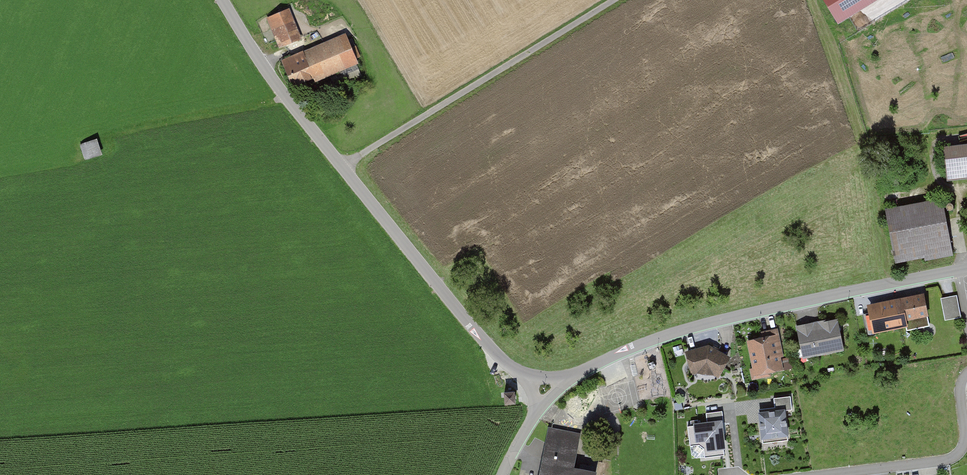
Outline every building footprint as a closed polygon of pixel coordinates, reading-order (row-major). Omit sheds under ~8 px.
[(838,26),(881,0),(821,0),(838,26)] [(300,39),(287,7),(264,17),(277,48),(300,39)] [(301,48),(301,50),(281,59),(291,82),(311,73),(313,79),(361,60),(348,29),(301,48)] [(104,137),(84,142),(87,156),(107,151),(104,137)] [(943,151),(947,184),(966,181),(966,148),(943,151)] [(943,202),(885,213),(895,267),(953,256),(943,202)] [(957,296),(941,299),(945,320),(961,317),(957,296)] [(922,298),(866,309),(872,339),(907,332),(905,325),(927,321),(922,298)] [(839,321),(797,328),(803,360),(845,353),(839,321)] [(762,337),(746,340),(754,381),(773,377),(772,373),(786,370),(778,329),(761,332),(762,337)] [(708,347),(683,356),(690,378),(704,375),(718,380),(729,358),(708,347)] [(515,392),(505,393),(506,404),(515,404),(515,392)] [(790,394),(774,396),(775,406),(791,404),(790,394)] [(784,405),(756,409),(760,436),(788,432),(784,405)] [(722,409),(703,411),(704,421),(685,423),(688,446),(697,445),(706,451),(706,458),(724,456),(719,423),(724,423),(722,409)] [(549,429),(539,474),(597,474),(598,471),(574,466),(580,436),(549,429)]
